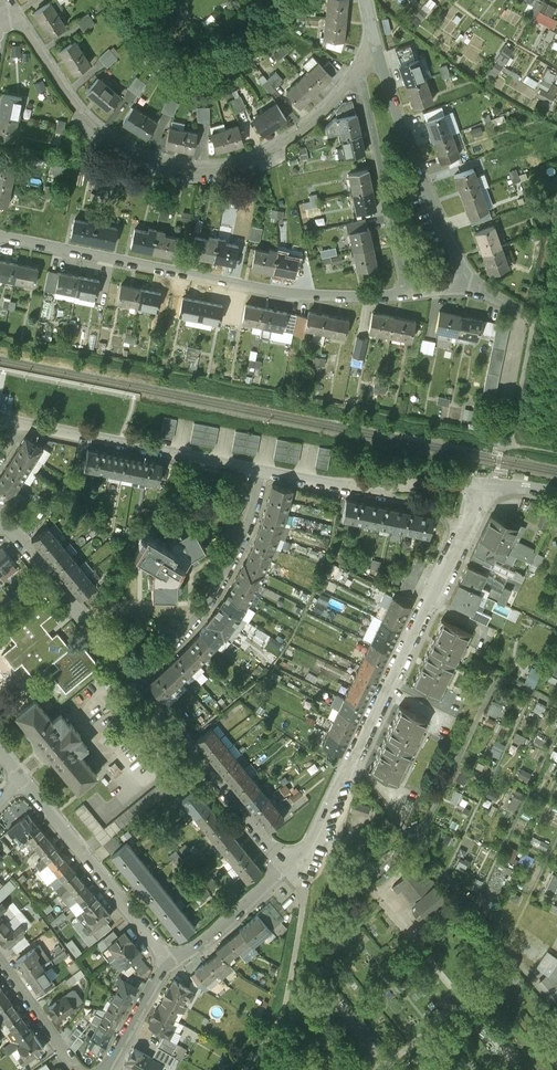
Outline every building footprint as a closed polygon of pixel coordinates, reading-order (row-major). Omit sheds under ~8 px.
[(327,17),(347,19),(349,0),(329,0),(327,17)] [(438,1),(437,0),(429,0),(423,7),(428,12),(438,1)] [(536,0),(535,0),(528,12),(535,16),(542,3),(536,0)] [(51,3),(35,13),(50,36),(66,26),(51,3)] [(419,8),(414,13),(420,18),(425,13),(419,8)] [(88,14),(78,21),(81,26),(92,19),(88,14)] [(347,19),(327,17),(325,39),(329,39),(344,41),(347,19)] [(92,19),(81,26),(85,31),(95,25),(92,19)] [(344,41),(329,39),(326,46),(341,50),(344,41)] [(75,41),(60,51),(75,74),(90,64),(75,41)] [(288,53),(283,48),(279,52),(283,57),(288,53)] [(109,50),(100,58),(104,62),(113,54),(109,50)] [(279,52),(274,56),(279,61),(283,57),(279,52)] [(113,54),(104,62),(108,67),(118,59),(113,54)] [(416,59),(397,65),(404,86),(423,79),(416,59)] [(339,72),(330,62),(325,67),(334,76),(339,72)] [(501,66),(494,62),(490,69),(496,73),(501,66)] [(320,64),(304,79),(317,93),(332,78),(320,64)] [(444,65),(438,67),(440,73),(446,71),(444,65)] [(543,65),(534,82),(549,89),(556,72),(543,65)] [(277,69),(269,77),(278,86),(286,78),(277,69)] [(446,71),(440,73),(442,79),(448,76),(446,71)] [(137,78),(130,88),(135,91),(142,82),(137,78)] [(120,97),(98,79),(87,93),(109,110),(120,97)] [(304,79),(288,94),(301,107),(317,93),(304,79)] [(423,79),(404,86),(411,106),(430,99),(423,79)] [(268,80),(263,84),(271,94),(276,90),(268,80)] [(142,82),(135,91),(140,95),(147,85),(142,82)] [(552,95),(539,89),(536,95),(549,102),(552,95)] [(3,93),(0,106),(0,115),(18,118),(22,97),(3,93)] [(241,97),(236,99),(241,111),(247,108),(241,97)] [(168,99),(163,111),(169,113),(173,101),(168,99)] [(236,99),(230,102),(235,113),(241,111),(236,99)] [(173,101),(169,113),(174,116),(179,104),(173,101)] [(277,105),(253,120),(263,135),(286,120),(277,105)] [(157,122),(133,108),(123,123),(147,138),(157,122)] [(442,113),(423,120),(431,141),(449,134),(442,113)] [(487,114),(480,116),(482,122),(489,120),(487,114)] [(0,115),(0,137),(14,140),(18,118),(0,115)] [(356,115),(337,120),(341,139),(361,135),(356,115)] [(489,120),(482,122),(484,128),(491,125),(489,120)] [(238,127),(212,135),(217,152),(243,144),(238,127)] [(197,135),(170,129),(166,146),(194,152),(197,135)] [(449,134),(431,141),(438,161),(457,154),(449,134)] [(361,135),(341,139),(345,158),(365,154),(361,135)] [(457,156),(445,161),(448,167),(460,163),(457,156)] [(0,160),(0,182),(11,185),(16,163),(0,160)] [(65,172),(65,164),(52,163),(52,171),(65,172)] [(471,169),(453,175),(460,196),(478,189),(471,169)] [(369,171),(350,174),(353,193),(372,190),(369,171)] [(0,182),(0,204),(7,206),(11,185),(0,182)] [(478,189),(460,196),(468,216),(485,210),(478,189)] [(372,190),(353,193),(357,213),(376,209),(372,190)] [(88,221),(74,219),(71,237),(92,241),(96,220),(89,218),(88,221)] [(104,221),(96,220),(92,241),(113,246),(117,227),(103,225),(104,221)] [(366,220),(347,224),(349,232),(351,232),(368,228),(366,220)] [(253,224),(250,237),(261,240),(264,226),(253,224)] [(492,226),(473,233),(480,254),(499,247),(492,226)] [(149,231),(135,229),(131,247),(153,251),(157,230),(149,228),(149,231)] [(368,228),(351,232),(355,251),(374,247),(369,228),(368,228)] [(534,228),(528,230),(530,236),(536,233),(534,228)] [(165,231),(157,230),(153,251),(174,255),(178,237),(164,234),(165,231)] [(536,233),(530,236),(532,242),(539,239),(536,233)] [(209,240),(196,237),(192,256),(214,259),(217,238),(210,237),(209,240)] [(225,239),(217,238),(214,259),(235,263),(238,245),(225,243),(225,239)] [(374,247),(355,251),(359,270),(378,266),(374,247)] [(499,247),(480,254),(487,274),(506,267),(499,247)] [(270,252),(256,249),(252,267),(274,272),(278,250),(270,248),(270,252)] [(286,252),(278,250),(274,272),(295,276),(299,258),(285,255),(286,252)] [(0,260),(0,278),(14,281),(17,264),(0,260)] [(38,268),(17,264),(14,281),(34,285),(38,268)] [(79,276),(59,272),(56,289),(76,293),(79,276)] [(99,281),(79,276),(76,293),(96,297),(99,281)] [(141,289),(121,285),(118,301),(138,306),(141,289)] [(161,293),(141,289),(138,306),(158,310),(161,293)] [(204,302),(184,297),(180,314),(200,318),(204,302)] [(204,302),(200,318),(220,323),(224,306),(204,302)] [(266,308),(246,304),(243,321),(263,325),(266,308)] [(286,312),(266,308),(263,325),(283,329),(286,312)] [(328,315),(308,311),(305,328),(325,332),(328,315)] [(460,315),(439,311),(435,331),(456,335),(460,315)] [(394,316),(372,312),(369,332),(390,336),(394,316)] [(348,319),(328,315),(325,332),(345,336),(348,319)] [(481,320),(460,315),(456,335),(477,339),(481,320)] [(415,320),(394,316),(390,336),(411,340),(415,320)] [(497,322),(484,320),(481,333),(494,335),(497,322)] [(494,335),(482,397),(494,399),(509,325),(497,322),(494,335)] [(363,337),(356,335),(354,347),(361,349),(363,337)] [(423,338),(421,351),(435,353),(437,339),(423,338)] [(176,419),(164,417),(161,436),(173,438),(176,419)] [(218,427),(194,422),(190,442),(214,446),(218,427)] [(259,434),(236,430),(232,450),(255,454),(259,434)] [(43,447),(25,436),(18,446),(36,458),(43,447)] [(301,442),(277,438),(274,457),(297,462),(301,442)] [(36,458),(18,446),(11,457),(29,468),(36,458)] [(331,448),(319,446),(315,465),(327,467),(331,448)] [(96,471),(100,450),(88,448),(84,469),(96,471)] [(108,474),(113,453),(100,450),(96,471),(108,474)] [(121,476),(125,455),(113,453),(108,474),(121,476)] [(133,478),(137,457),(125,455),(121,476),(133,478)] [(29,468),(11,457),(5,468),(22,479),(29,468)] [(146,481),(150,460),(137,457),(133,478),(146,481)] [(158,483),(162,462),(150,460),(146,481),(158,483)] [(5,468),(2,472),(0,475),(0,480),(16,490),(22,479),(5,468)] [(0,480),(0,495),(9,500),(16,490),(0,480)] [(269,494),(289,499),(292,488),(272,484),(269,494)] [(157,673),(171,689),(190,672),(194,677),(203,668),(198,663),(207,655),(225,634),(242,611),(252,592),(264,571),(274,549),(282,525),(286,513),(289,499),(269,494),(266,507),(262,519),(254,541),(245,562),(244,561),(233,582),(229,589),(220,604),(206,622),(207,623),(192,640),(175,657),(157,673)] [(358,501),(346,498),(342,519),(354,521),(358,501)] [(371,503),(358,501),(354,521),(367,524),(371,503)] [(383,505),(371,503),(367,524),(379,526),(383,505)] [(395,508),(383,505),(379,526),(391,529),(395,508)] [(408,510),(395,508),(391,529),(404,531),(408,510)] [(420,513),(408,510),(404,531),(416,533),(420,513)] [(433,515),(420,513),(416,533),(429,536),(433,515)] [(505,521),(495,517),(494,518),(490,520),(489,519),(479,538),(505,550),(508,543),(517,522),(506,517),(505,521)] [(39,548),(56,535),(48,525),(31,538),(39,548)] [(172,538),(168,545),(147,533),(135,553),(156,565),(152,571),(152,595),(176,595),(177,579),(191,556),(205,548),(193,526),(172,538)] [(47,558),(64,545),(56,535),(39,548),(47,558)] [(479,538),(470,558),(489,568),(495,556),(503,560),(507,551),(479,538)] [(514,545),(508,543),(505,550),(507,551),(516,555),(519,549),(513,546),(514,545)] [(55,568),(72,554),(64,545),(47,558),(55,568)] [(0,549),(0,573),(14,561),(2,547),(0,549)] [(516,555),(507,551),(503,560),(512,564),(516,555)] [(417,553),(399,589),(411,595),(428,559),(417,553)] [(63,578),(80,564),(72,554),(55,568),(63,578)] [(71,587),(88,574),(80,564),(63,578),(71,587)] [(486,573),(467,564),(458,581),(478,591),(480,585),(486,573)] [(79,597),(96,584),(88,574),(71,587),(79,597)] [(478,591),(458,581),(449,600),(469,609),(478,591)] [(501,591),(490,585),(488,589),(480,585),(478,591),(504,603),(511,587),(504,584),(501,591)] [(45,594),(4,627),(16,642),(2,653),(15,668),(22,662),(33,676),(54,660),(70,647),(57,631),(50,637),(46,632),(48,630),(47,630),(58,621),(52,613),(57,609),(45,594)] [(387,606),(406,615),(411,604),(392,595),(387,606)] [(381,618),(400,627),(406,615),(387,606),(381,618)] [(488,623),(502,628),(505,619),(492,614),(488,623)] [(376,629),(395,638),(400,627),(381,618),(376,629)] [(469,633),(443,620),(428,652),(454,664),(469,633)] [(370,641),(389,650),(395,638),(376,629),(370,641)] [(365,653),(384,661),(389,650),(370,641),(365,653)] [(72,650),(70,647),(54,660),(58,666),(50,673),(65,691),(99,664),(82,643),(72,650)] [(454,664),(428,652),(412,683),(438,696),(454,664)] [(359,664),(378,673),(384,661),(365,653),(359,664)] [(378,673),(359,664),(354,675),(374,684),(377,677),(378,673)] [(527,683),(537,685),(542,667),(532,665),(527,683)] [(171,689),(157,673),(148,681),(161,698),(171,689)] [(349,685),(368,694),(370,691),(371,691),(374,684),(354,675),(349,685)] [(368,694),(349,685),(344,697),(363,706),(368,694)] [(363,706),(344,697),(338,708),(357,717),(363,706)] [(52,720),(34,698),(16,714),(31,731),(44,747),(42,748),(49,756),(51,755),(64,771),(63,771),(78,789),(96,774),(79,752),(87,746),(78,735),(80,734),(70,722),(69,723),(60,713),(52,720)] [(494,699),(490,712),(501,716),(505,702),(494,699)] [(427,720),(401,707),(386,739),(412,751),(427,720)] [(357,717),(338,708),(333,720),(352,729),(357,717)] [(352,729),(333,720),(327,732),(346,741),(352,729)] [(203,750),(220,736),(212,726),(195,740),(203,750)] [(346,741),(327,732),(322,743),(341,752),(346,741)] [(211,759),(228,746),(220,736),(203,750),(211,759)] [(412,751),(386,739),(371,770),(396,783),(412,751)] [(219,769),(236,755),(228,746),(211,759),(219,769)] [(227,779),(244,765),(236,755),(219,769),(227,779)] [(235,789),(252,775),(244,765),(227,779),(235,789)] [(177,767),(104,827),(112,836),(185,776),(177,767)] [(520,776),(531,779),(533,772),(523,768),(520,776)] [(252,775),(235,789),(243,798),(260,785),(252,775)] [(260,785),(243,798),(251,808),(268,795),(260,785)] [(195,816),(208,805),(195,789),(182,800),(195,816)] [(457,789),(452,800),(457,802),(462,791),(457,789)] [(510,807),(517,809),(522,796),(515,793),(510,807)] [(268,795),(251,808),(259,818),(276,804),(268,795)] [(354,809),(369,814),(372,803),(357,798),(354,809)] [(84,802),(74,810),(102,844),(112,836),(104,827),(84,802)] [(276,804),(259,818),(267,828),(284,814),(276,804)] [(208,831),(221,821),(208,805),(195,816),(208,831)] [(28,814),(8,830),(12,836),(17,831),(23,839),(39,827),(28,814)] [(221,847),(234,836),(221,821),(208,831),(221,847)] [(23,839),(23,840),(25,843),(26,842),(30,839),(32,842),(38,848),(48,840),(43,834),(44,834),(39,827),(23,839)] [(171,827),(166,831),(170,836),(175,831),(171,827)] [(161,833),(156,838),(160,842),(165,838),(161,833)] [(114,836),(104,844),(112,854),(122,845),(114,836)] [(234,863),(247,852),(234,836),(221,847),(234,863)] [(22,847),(19,849),(20,850),(21,850),(25,855),(30,851),(27,848),(29,846),(28,845),(32,842),(30,839),(26,842),(26,843),(22,847)] [(48,840),(38,848),(45,857),(36,863),(40,867),(58,852),(48,840)] [(111,854),(125,871),(140,859),(126,842),(122,845),(112,854),(111,854)] [(192,852),(185,843),(179,847),(187,857),(192,852)] [(513,860),(520,848),(511,844),(505,856),(513,860)] [(175,850),(170,854),(177,863),(183,859),(175,850)] [(58,852),(40,867),(50,880),(57,873),(57,874),(68,865),(58,852)] [(247,878),(260,867),(247,852),(234,863),(247,878)] [(461,858),(456,866),(465,871),(470,863),(461,858)] [(125,871),(138,887),(153,875),(140,859),(125,871)] [(68,865),(57,874),(57,873),(50,880),(57,888),(62,884),(64,884),(65,883),(68,886),(78,877),(68,865)] [(431,888),(414,867),(393,885),(398,892),(402,888),(413,902),(431,888)] [(546,891),(555,895),(556,890),(556,875),(553,873),(546,891)] [(218,883),(210,874),(205,879),(213,888),(218,883)] [(138,887),(152,904),(167,892),(153,875),(138,887)] [(78,877),(68,886),(75,895),(78,899),(88,890),(78,877)] [(413,902),(424,916),(450,895),(438,882),(431,888),(413,902)] [(57,888),(56,889),(59,893),(68,886),(65,883),(64,884),(62,884),(57,888)] [(203,883),(197,888),(204,897),(210,892),(203,883)] [(75,895),(68,886),(59,893),(61,896),(60,897),(65,903),(75,895)] [(88,890),(78,899),(85,908),(81,912),(83,915),(85,914),(99,902),(94,895),(93,896),(88,890)] [(152,904),(166,921),(181,908),(167,892),(152,904)] [(14,901),(8,906),(11,909),(17,904),(14,901)] [(99,902),(85,914),(83,915),(79,918),(86,926),(86,925),(90,931),(99,924),(101,926),(107,922),(105,919),(110,915),(99,902)] [(279,921),(266,905),(258,912),(271,928),(279,921)] [(166,921),(179,937),(194,925),(181,908),(166,921)] [(12,910),(3,918),(5,921),(15,913),(12,910)] [(258,912),(239,927),(249,939),(252,943),(271,928),(258,912)] [(0,926),(0,938),(5,944),(24,929),(21,925),(13,931),(5,922),(0,926)] [(90,931),(96,939),(111,927),(107,922),(101,926),(99,924),(90,931)] [(240,928),(235,932),(228,938),(237,949),(249,939),(240,928)] [(113,930),(103,938),(108,945),(118,937),(113,930)] [(108,945),(103,949),(111,959),(117,955),(133,942),(124,932),(118,937),(108,945)] [(228,938),(224,941),(216,948),(218,950),(219,950),(226,959),(226,958),(237,949),(228,938)] [(133,942),(117,955),(125,965),(141,952),(133,942)] [(40,944),(16,960),(26,975),(42,965),(50,959),(40,944)] [(54,955),(57,960),(70,954),(68,949),(54,955)] [(218,950),(215,954),(214,953),(207,960),(216,971),(228,961),(226,958),(226,959),(219,950),(218,950)] [(141,957),(132,964),(140,974),(149,967),(141,957)] [(50,959),(42,965),(45,969),(53,963),(50,959)] [(207,960),(203,963),(195,970),(205,981),(216,971),(207,960)] [(42,965),(26,975),(37,990),(52,979),(45,969),(42,965)] [(78,969),(71,974),(74,979),(81,974),(78,969)] [(196,970),(190,974),(197,984),(202,980),(196,970)] [(136,986),(119,977),(117,981),(121,983),(115,994),(128,1001),(136,986)] [(194,990),(174,979),(170,987),(168,986),(164,994),(165,995),(166,994),(180,1002),(181,1003),(186,994),(190,997),(194,990)] [(72,989),(48,1006),(56,1018),(80,1000),(72,989)] [(128,1001),(115,994),(107,1010),(119,1017),(128,1001)] [(180,1002),(166,994),(165,995),(158,1008),(157,1008),(173,1017),(177,1020),(183,1010),(179,1007),(178,1005),(180,1002)] [(0,998),(0,1011),(3,1016),(14,1008),(5,995),(0,998)] [(173,1017),(157,1008),(158,1008),(156,1007),(152,1015),(153,1016),(149,1023),(169,1034),(172,1028),(177,1031),(182,1022),(177,1020),(173,1017)] [(14,1008),(3,1016),(6,1020),(13,1029),(24,1021),(14,1008)] [(107,1010),(103,1017),(95,1012),(90,1021),(98,1025),(110,1032),(119,1017),(107,1010)] [(24,1021),(13,1029),(20,1039),(22,1042),(34,1034),(29,1027),(28,1027),(24,1021)] [(97,1027),(92,1036),(88,1034),(85,1038),(102,1047),(110,1032),(98,1025),(97,1027)] [(76,1027),(68,1037),(73,1041),(82,1031),(76,1027)] [(22,1042),(17,1045),(23,1054),(27,1060),(44,1048),(34,1034),(22,1042)] [(177,1043),(164,1036),(158,1046),(171,1054),(177,1043)] [(14,1040),(3,1048),(7,1053),(17,1045),(22,1042),(20,1039),(15,1042),(14,1040)] [(100,1050),(89,1043),(86,1049),(97,1055),(100,1050)] [(152,1057),(169,1066),(175,1055),(171,1054),(158,1046),(152,1057)] [(16,1047),(7,1053),(10,1057),(16,1053),(15,1053),(18,1051),(16,1047)] [(134,1047),(127,1060),(145,1069),(159,1069),(163,1063),(134,1047)] [(23,1054),(19,1057),(23,1063),(27,1060),(23,1054)]
